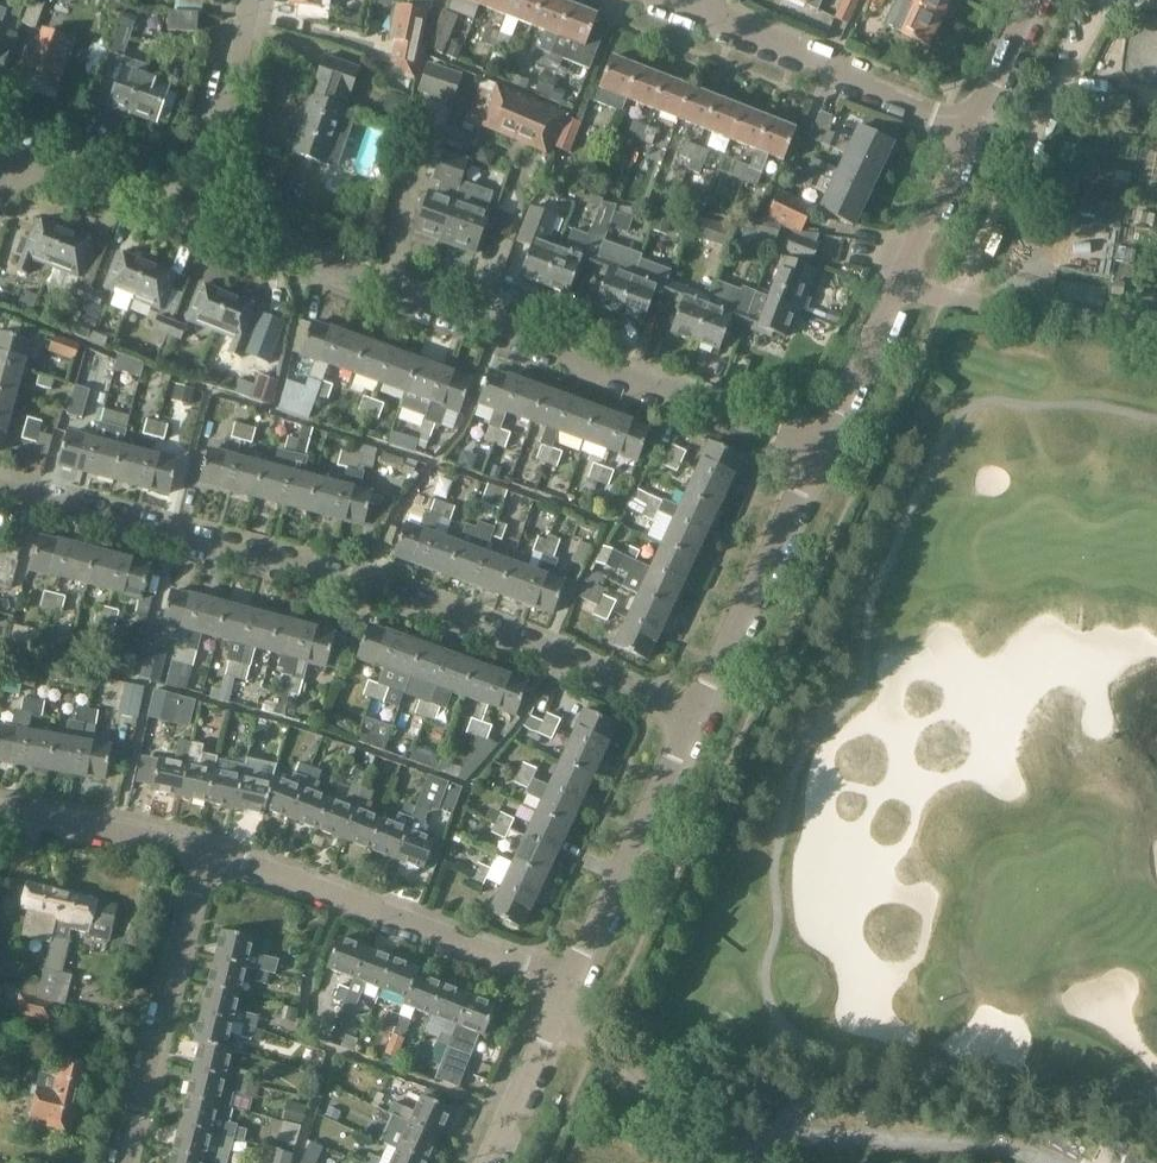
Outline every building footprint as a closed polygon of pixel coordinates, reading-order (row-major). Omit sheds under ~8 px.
[(4,13),(5,14),(21,19),(28,2),(22,0),(13,0),(11,4),(8,3),(4,12),(4,13)] [(22,24),(35,30),(47,0),(31,0),(22,24)] [(298,6),(297,18),(328,21),(329,0),(288,0),(287,5),(298,6)] [(419,82),(427,47),(421,46),(429,13),(431,14),(434,1),(431,0),(414,0),(412,9),(400,7),(399,12),(395,11),(393,20),(397,21),(393,42),(399,43),(395,65),(419,82)] [(478,5),(504,16),(510,0),(480,0),(478,5)] [(504,16),(530,26),(540,0),(510,0),(504,16)] [(530,26),(546,32),(532,63),(544,68),(549,55),(556,36),(568,7),(552,0),(540,0),(530,26)] [(817,11),(823,0),(793,0),(817,11)] [(848,26),(860,0),(842,0),(834,19),(848,26)] [(883,26),(926,46),(939,19),(908,5),(898,0),(895,0),(883,26)] [(939,19),(948,0),(910,0),(908,5),(939,19)] [(556,36),(549,55),(589,71),(602,38),(589,33),(595,17),(568,7),(556,36)] [(3,61),(14,32),(0,27),(5,14),(4,13),(4,12),(0,10),(0,60),(3,61)] [(443,11),(437,23),(453,30),(458,17),(443,11)] [(197,15),(169,14),(168,32),(196,33),(197,15)] [(114,55),(97,104),(107,108),(107,111),(126,118),(128,113),(127,113),(135,91),(139,93),(143,81),(141,80),(143,75),(144,76),(148,66),(125,58),(123,57),(134,28),(132,27),(121,23),(120,23),(108,53),(114,55)] [(432,36),(434,37),(440,39),(447,42),(448,43),(453,30),(437,23),(432,36)] [(499,33),(486,28),(480,44),(493,48),(499,33)] [(25,52),(16,78),(58,92),(67,64),(68,65),(76,41),(68,38),(42,29),(36,44),(29,42),(26,52),(25,52)] [(512,38),(499,33),(493,48),(506,54),(512,38)] [(430,48),(436,51),(440,39),(434,37),(430,48)] [(442,55),(447,42),(440,39),(436,51),(435,52),(435,53),(442,55)] [(173,54),(156,48),(154,57),(170,63),(173,54)] [(310,97),(291,153),(325,165),(326,160),(338,164),(355,113),(341,108),(345,94),(348,95),(357,68),(323,57),(314,84),(317,85),(312,98),(310,97)] [(622,114),(627,101),(624,100),(636,70),(609,60),(597,89),(598,89),(593,103),(622,114)] [(427,63),(417,92),(452,105),(463,76),(427,63)] [(551,99),(560,76),(544,70),(535,93),(551,99)] [(636,70),(624,100),(627,101),(650,110),(662,81),(636,70)] [(135,91),(127,113),(128,113),(155,122),(157,119),(167,123),(178,95),(167,91),(169,85),(144,76),(143,75),(141,80),(143,81),(139,93),(135,91)] [(514,75),(510,84),(526,90),(529,81),(514,75)] [(662,81),(650,110),(677,120),(688,91),(662,81)] [(497,84),(496,85),(479,125),(550,155),(553,147),(554,148),(566,118),(568,115),(497,84)] [(688,91),(677,120),(693,127),(703,130),(714,101),(688,91)] [(406,99),(388,94),(382,111),(400,118),(406,99)] [(714,101),(703,130),(729,141),(740,111),(714,101)] [(740,111),(729,141),(755,151),(766,122),(740,111)] [(820,112),(808,138),(822,144),(821,145),(844,156),(877,172),(891,144),(858,128),(852,141),(841,136),(840,138),(829,133),(835,119),(820,112)] [(582,124),(566,118),(554,148),(570,154),(582,124)] [(627,137),(640,142),(646,126),(633,121),(627,137)] [(762,174),(769,156),(782,162),(793,132),(766,122),(755,151),(756,151),(750,167),(744,183),(756,188),(763,174),(762,174)] [(658,131),(646,126),(640,142),(652,147),(658,131)] [(679,157),(692,162),(697,147),(685,142),(679,157)] [(697,147),(692,162),(704,166),(709,152),(697,147)] [(416,232),(441,241),(461,182),(469,160),(443,151),(432,182),(440,185),(437,194),(430,192),(429,194),(424,196),(421,205),(424,208),(416,232)] [(813,159),(807,172),(864,200),(877,172),(844,156),(837,171),(813,159)] [(737,162),(731,178),(744,183),(750,167),(737,162)] [(384,163),(377,185),(390,189),(397,167),(384,163)] [(791,179),(802,184),(807,173),(796,169),(791,179)] [(850,228),(864,200),(807,172),(807,173),(802,184),(814,190),(825,195),(817,212),(850,228)] [(488,212),(487,212),(493,193),(461,182),(441,241),(474,253),(488,212)] [(771,248),(781,226),(794,232),(802,233),(814,208),(778,191),(761,228),(738,226),(736,235),(771,248)] [(578,265),(591,270),(596,256),(599,257),(605,242),(604,241),(609,228),(614,213),(617,206),(601,203),(594,223),(588,235),(572,229),(566,245),(559,243),(556,251),(555,250),(541,285),(566,294),(578,265)] [(516,243),(529,248),(518,276),(541,285),(555,250),(546,247),(558,218),(530,207),(516,243)] [(1137,212),(1135,222),(1146,224),(1148,214),(1137,212)] [(627,234),(632,219),(614,213),(609,228),(627,234)] [(651,231),(667,236),(672,219),(657,213),(651,231)] [(492,233),(508,238),(513,223),(506,221),(497,217),(492,233)] [(736,230),(695,217),(689,237),(729,249),(736,230)] [(21,255),(16,270),(26,274),(32,260),(51,267),(65,231),(37,221),(30,240),(22,238),(16,253),(21,255)] [(65,231),(51,267),(78,278),(92,242),(65,231)] [(794,232),(768,297),(799,309),(815,270),(806,267),(808,259),(812,261),(818,245),(815,244),(819,235),(802,233),(794,232)] [(593,304),(618,313),(637,265),(641,255),(605,242),(599,257),(596,256),(591,270),(605,276),(593,304)] [(106,288),(133,299),(147,264),(120,253),(106,288)] [(653,294),(667,299),(672,285),(669,284),(674,271),(655,264),(653,269),(639,263),(638,265),(637,265),(618,313),(642,323),(653,294)] [(147,264),(133,299),(160,309),(174,274),(147,264)] [(728,323),(741,328),(755,292),(742,287),(741,291),(717,282),(707,308),(695,342),(717,351),(728,323)] [(1112,282),(1110,295),(1122,297),(1124,284),(1112,282)] [(229,295),(201,284),(187,320),(214,331),(229,295)] [(90,290),(75,285),(70,298),(85,304),(90,290)] [(686,339),(695,342),(707,308),(694,303),(697,295),(672,285),(667,299),(680,304),(669,333),(686,339)] [(105,296),(90,290),(85,304),(99,309),(105,296)] [(24,292),(16,311),(30,317),(38,297),(24,292)] [(797,314),(799,309),(768,297),(755,292),(741,328),(769,339),(771,333),(783,338),(793,313),(797,314)] [(256,306),(229,295),(214,331),(233,338),(227,353),(256,362),(259,354),(244,348),(248,339),(244,338),(256,306)] [(157,315),(152,330),(167,335),(172,321),(157,315)] [(79,320),(73,335),(87,340),(93,326),(79,320)] [(292,350),(300,353),(311,324),(300,320),(292,350)] [(172,321),(167,335),(181,341),(186,327),(172,321)] [(280,410),(309,419),(322,383),(323,382),(329,364),(340,332),(312,322),(311,324),(300,353),(316,359),(300,400),(284,394),(280,410)] [(22,368),(30,340),(0,332),(0,362),(22,368)] [(340,332),(329,364),(353,373),(365,342),(340,332)] [(81,345),(54,335),(48,352),(75,363),(81,345)] [(365,342),(353,373),(380,383),(391,351),(365,342)] [(391,351),(380,383),(392,387),(406,392),(417,361),(391,351)] [(145,362),(118,354),(114,371),(141,378),(145,362)] [(417,361),(406,392),(432,402),(443,371),(417,361)] [(15,395),(22,370),(22,368),(0,362),(0,391),(15,395)] [(436,423),(435,425),(441,427),(448,408),(459,412),(470,381),(443,371),(432,402),(425,420),(436,423)] [(489,371),(478,402),(495,408),(488,427),(490,428),(484,442),(496,446),(501,430),(508,412),(505,411),(516,381),(489,371)] [(249,399),(273,408),(279,382),(257,374),(254,385),(249,399)] [(39,375),(36,386),(52,391),(55,380),(39,375)] [(505,411),(508,412),(532,421),(543,390),(516,381),(505,411)] [(327,401),(333,386),(323,382),(322,383),(317,398),(327,401)] [(91,390),(76,386),(68,415),(82,419),(91,390)] [(195,391),(177,387),(173,404),(191,408),(195,391)] [(543,390),(532,421),(547,427),(540,445),(541,446),(536,460),(547,464),(552,449),(559,431),(558,431),(569,400),(543,390)] [(7,422),(10,413),(15,395),(0,391),(0,420),(7,422)] [(358,412),(368,416),(374,400),(363,397),(358,412)] [(374,400),(368,416),(379,420),(385,404),(374,400)] [(558,431),(559,431),(584,440),(595,409),(569,400),(558,431)] [(595,409),(584,440),(610,450),(622,419),(595,409)] [(27,418),(24,429),(40,433),(43,422),(27,418)] [(649,429),(622,419),(610,450),(638,460),(649,429)] [(143,435),(154,438),(158,423),(147,420),(143,435)] [(436,423),(425,420),(420,435),(422,435),(430,438),(435,425),(436,423)] [(58,464),(87,471),(99,423),(89,421),(85,437),(66,432),(58,464)] [(99,423),(87,471),(114,478),(122,446),(123,447),(128,430),(112,425),(99,423)] [(158,423),(154,438),(165,441),(169,425),(168,425),(158,423)] [(235,423),(231,438),(241,441),(245,426),(243,425),(235,423)] [(245,426),(241,441),(252,444),(256,429),(245,426)] [(21,439),(37,443),(34,453),(48,456),(53,437),(40,433),(24,429),(21,439)] [(511,434),(501,430),(496,446),(506,449),(511,434)] [(415,451),(420,436),(405,431),(400,445),(415,451)] [(426,449),(430,438),(422,435),(418,446),(426,449)] [(698,467),(727,481),(739,454),(710,441),(698,467)] [(336,516),(364,524),(372,492),(360,489),(365,472),(358,470),(359,466),(367,468),(373,469),(378,450),(354,443),(351,454),(352,454),(348,469),(344,485),(336,516)] [(672,445),(667,455),(681,462),(686,452),(672,445)] [(122,446),(114,478),(142,485),(150,453),(123,447),(122,446)] [(208,449),(200,480),(229,488),(237,457),(208,449)] [(562,453),(552,449),(547,464),(557,467),(562,453)] [(254,495),(281,502),(290,471),(291,471),(295,455),(284,452),(278,450),(274,467),(262,464),(254,495)] [(341,451),(337,466),(348,469),(352,454),(351,454),(341,451)] [(178,461),(150,453),(142,485),(170,492),(178,461)] [(404,460),(382,453),(378,464),(400,472),(412,477),(417,463),(405,459),(404,460)] [(290,471),(281,502),(309,509),(317,478),(304,474),(308,458),(306,457),(295,455),(291,471),(290,471)] [(677,472),(681,462),(667,455),(662,465),(677,472)] [(237,457),(229,488),(254,495),(262,464),(248,460),(237,457)] [(593,464),(588,479),(594,481),(598,483),(604,468),(593,464)] [(697,469),(687,493),(715,506),(727,481),(698,467),(697,469)] [(614,472),(604,468),(598,483),(608,487),(614,472)] [(309,509),(336,516),(344,485),(333,482),(317,478),(309,509)] [(594,492),(598,483),(594,481),(588,479),(585,488),(594,492)] [(508,491),(488,485),(481,504),(501,511),(508,491)] [(649,496),(644,506),(658,512),(658,513),(674,520),(675,518),(703,531),(715,506),(687,493),(680,507),(663,500),(663,502),(649,496)] [(394,554),(423,564),(434,534),(440,519),(441,517),(445,504),(434,500),(430,513),(426,511),(420,529),(405,524),(405,525),(396,548),(394,554)] [(455,507),(445,504),(441,517),(440,519),(450,522),(455,507)] [(653,522),(658,513),(658,512),(644,506),(639,516),(653,522)] [(663,543),(691,557),(703,531),(675,518),(674,520),(663,543)] [(459,543),(448,573),(474,583),(485,553),(487,554),(493,538),(496,529),(495,528),(478,522),(476,528),(466,524),(464,528),(459,543)] [(497,522),(495,528),(496,529),(493,538),(502,541),(508,526),(497,522)] [(17,560),(24,534),(12,531),(7,548),(0,546),(0,555),(17,560)] [(423,564),(448,573),(459,543),(434,534),(423,564)] [(537,572),(527,602),(554,612),(565,582),(552,577),(559,560),(554,558),(561,540),(549,536),(547,541),(543,556),(537,572)] [(39,537),(31,568),(60,576),(68,545),(39,537)] [(532,553),(543,556),(547,541),(538,538),(532,553)] [(651,569),(680,582),(691,557),(663,543),(651,569)] [(68,545),(60,576),(72,579),(88,583),(96,552),(68,545)] [(625,545),(621,555),(635,562),(640,552),(625,545)] [(617,570),(628,575),(622,587),(639,595),(639,594),(668,607),(680,582),(651,569),(635,562),(621,555),(603,547),(595,564),(616,573),(617,570)] [(96,552),(88,583),(115,590),(124,559),(96,552)] [(485,553),(474,583),(500,592),(511,562),(487,554),(485,553)] [(1,568),(0,571),(0,586),(11,589),(19,560),(17,560),(0,555),(0,568),(1,568)] [(124,559),(115,590),(142,597),(150,566),(124,559)] [(511,562),(500,592),(527,602),(537,572),(511,562)] [(586,580),(578,597),(597,606),(612,612),(617,602),(603,595),(606,590),(598,587),(603,578),(595,574),(586,581),(586,580)] [(176,646),(187,649),(199,597),(171,590),(162,622),(180,627),(176,646)] [(51,610),(52,610),(56,595),(45,592),(41,608),(51,610)] [(639,595),(628,619),(656,633),(668,607),(639,594),(639,595)] [(67,597),(56,595),(52,610),(62,613),(67,597)] [(194,667),(203,633),(217,637),(226,605),(199,597),(187,649),(183,664),(194,667)] [(226,605),(217,637),(232,641),(227,661),(229,661),(224,680),(234,683),(235,678),(253,612),(226,605)] [(94,621),(105,624),(109,608),(98,606),(94,621)] [(597,606),(592,615),(607,622),(612,612),(597,606)] [(120,611),(109,608),(105,624),(116,627),(120,611)] [(247,681),(256,647),(272,651),(280,619),(253,612),(235,678),(247,681)] [(280,619),(272,651),(281,654),(278,669),(283,670),(275,704),(276,704),(273,714),(284,717),(290,693),(293,679),(299,659),(307,627),(280,619)] [(644,658),(656,633),(628,619),(616,645),(644,658)] [(358,655),(385,665),(396,635),(369,625),(358,655)] [(9,652),(37,658),(43,632),(14,626),(9,652)] [(307,627),(299,659),(340,670),(348,641),(334,637),(335,634),(307,627)] [(384,703),(388,689),(405,695),(411,674),(422,644),(396,635),(385,665),(378,686),(373,700),(384,703)] [(412,675),(437,684),(448,654),(422,644),(411,674),(412,675)] [(168,650),(147,646),(139,679),(159,684),(168,650)] [(187,649),(176,646),(172,662),(183,664),(187,649)] [(69,654),(51,650),(47,666),(65,670),(69,654)] [(441,709),(446,711),(453,693),(462,696),(474,664),(448,654),(437,684),(430,703),(425,719),(436,723),(441,709)] [(40,667),(9,661),(2,693),(20,697),(22,686),(36,688),(40,667)] [(474,664),(462,696),(489,706),(501,673),(474,664)] [(501,673),(489,706),(516,715),(528,683),(501,673)] [(293,679),(290,693),(300,695),(303,681),(293,679)] [(363,696),(373,700),(378,686),(368,681),(363,696)] [(138,720),(145,687),(125,683),(119,715),(138,720)] [(197,701),(154,689),(147,717),(190,729),(197,701)] [(23,764),(29,732),(32,716),(34,700),(23,698),(22,706),(16,705),(12,728),(0,726),(0,729),(0,760),(23,764)] [(46,702),(34,700),(32,716),(42,718),(46,702)] [(414,715),(425,719),(430,703),(420,700),(414,715)] [(56,736),(51,769),(78,773),(89,710),(77,707),(75,722),(69,721),(66,738),(56,736)] [(586,708),(574,734),(603,748),(615,722),(586,708)] [(112,746),(93,743),(99,711),(89,710),(78,773),(107,778),(112,746)] [(543,722),(542,724),(557,731),(562,720),(547,714),(543,722)] [(365,717),(357,742),(384,751),(392,727),(365,717)] [(466,734),(476,738),(482,722),(472,719),(466,734)] [(482,722),(476,738),(487,742),(488,739),(493,726),(482,722)] [(552,741),(557,731),(542,724),(537,734),(552,741)] [(253,740),(265,743),(269,728),(256,725),(253,740)] [(23,764),(51,769),(56,736),(39,733),(29,732),(23,764)] [(562,759),(591,773),(603,748),(574,734),(562,759)] [(463,768),(459,779),(466,783),(482,764),(481,764),(498,745),(488,739),(487,742),(476,738),(463,768)] [(152,789),(180,795),(192,743),(193,742),(180,739),(175,761),(159,758),(152,789)] [(180,795),(208,801),(218,760),(218,757),(203,754),(205,746),(192,743),(180,795)] [(238,744),(234,763),(241,765),(245,766),(247,755),(250,747),(238,744)] [(352,759),(356,749),(349,746),(349,747),(345,757),(352,759)] [(264,813),(266,806),(271,782),(274,777),(278,762),(247,755),(245,766),(236,807),(264,813)] [(519,772),(578,800),(591,773),(562,759),(554,777),(523,762),(519,772)] [(208,801),(236,807),(245,766),(241,765),(234,763),(218,760),(208,801)] [(300,764),(296,774),(307,779),(311,768),(300,764)] [(307,778),(318,782),(322,772),(311,767),(311,768),(307,779),(307,778)] [(525,795),(541,803),(538,809),(567,823),(578,800),(519,772),(513,783),(527,790),(525,795)] [(271,782),(266,806),(293,817),(307,779),(296,774),(293,773),(289,783),(274,777),(271,782)] [(435,838),(423,834),(427,823),(425,823),(429,813),(439,811),(452,816),(463,788),(428,775),(416,807),(397,858),(423,868),(435,838)] [(307,779),(293,817),(317,827),(329,797),(316,792),(320,783),(307,778),(307,779)] [(329,797),(317,827),(346,838),(364,787),(352,783),(345,803),(329,797)] [(346,838),(370,847),(381,817),(370,813),(374,802),(372,801),(375,791),(364,787),(346,838)] [(370,847),(397,858),(416,807),(405,803),(401,814),(399,814),(395,823),(381,817),(370,847)] [(530,827),(514,819),(509,829),(525,837),(555,850),(567,823),(538,809),(530,827)] [(497,820),(495,823),(509,829),(514,819),(500,813),(497,820)] [(495,823),(491,833),(504,840),(509,829),(495,823)] [(525,837),(519,851),(515,860),(544,873),(555,850),(525,837)] [(473,875),(485,881),(487,877),(503,885),(532,898),(544,873),(515,860),(508,874),(491,867),(491,869),(478,863),(473,874),(473,875)] [(468,883),(481,889),(485,881),(473,875),(468,883)] [(520,924),(532,898),(503,885),(490,911),(520,924)] [(22,937),(51,944),(63,894),(28,886),(23,908),(28,909),(22,937)] [(73,975),(63,973),(70,940),(69,939),(71,931),(88,934),(87,937),(109,943),(112,929),(111,929),(116,906),(63,894),(51,944),(37,999),(37,1001),(33,1018),(52,1023),(57,1004),(65,1006),(73,975)] [(216,957),(215,960),(246,968),(257,970),(269,974),(275,975),(279,961),(250,954),(254,937),(223,929),(216,957)] [(328,965),(344,971),(355,976),(366,947),(339,937),(328,965)] [(342,1009),(341,1012),(353,1017),(367,980),(381,986),(392,958),(366,947),(355,976),(349,990),(345,1001),(342,1009)] [(392,958),(381,986),(397,992),(407,996),(417,973),(418,973),(420,968),(392,958)] [(215,960),(209,984),(240,992),(243,979),(246,968),(215,960)] [(267,985),(269,974),(257,970),(254,982),(267,985)] [(407,996),(405,1002),(419,1008),(431,1013),(443,983),(418,973),(417,973),(407,996)] [(443,983),(431,1013),(447,1019),(431,1058),(442,1062),(469,994),(443,983)] [(202,1012),(202,1015),(256,1030),(259,1021),(260,1017),(235,1011),(240,992),(209,984),(202,1012)] [(339,985),(334,997),(345,1001),(349,990),(339,985)] [(458,1088),(471,1056),(462,1053),(471,1028),(485,1033),(486,1029),(490,1031),(493,1027),(495,1023),(497,1019),(498,1015),(498,1010),(494,1009),(496,1004),(469,994),(442,1062),(436,1079),(458,1088)] [(27,1017),(33,1018),(37,1001),(37,999),(17,995),(13,1014),(27,1017)] [(296,1023),(299,1010),(284,1007),(281,1020),(296,1023)] [(389,1012),(384,1024),(385,1024),(393,1027),(395,1028),(400,1016),(389,1012)] [(195,1042),(201,1044),(202,1041),(226,1047),(230,1033),(253,1040),(256,1030),(202,1015),(195,1042)] [(389,1044),(401,1049),(405,1039),(403,1038),(410,1020),(400,1016),(395,1028),(389,1044)] [(393,1027),(385,1024),(379,1036),(389,1039),(393,1027)] [(195,1068),(194,1070),(225,1078),(233,1049),(226,1048),(226,1047),(202,1041),(201,1044),(195,1068)] [(63,1060),(53,1058),(49,1075),(41,1073),(37,1089),(79,1099),(87,1064),(64,1059),(63,1060)] [(316,1065),(309,1063),(306,1073),(313,1075),(316,1065)] [(239,1069),(236,1081),(249,1084),(252,1073),(239,1069)] [(188,1096),(231,1107),(234,1093),(246,1096),(248,1086),(249,1084),(236,1081),(225,1078),(194,1070),(188,1096)] [(71,1133),(79,1099),(37,1089),(30,1119),(48,1123),(47,1128),(71,1133)] [(181,1123),(180,1126),(234,1139),(245,1142),(248,1130),(237,1128),(238,1125),(230,1123),(234,1109),(230,1109),(231,1107),(188,1096),(181,1123)] [(415,1110),(409,1123),(439,1137),(451,1111),(421,1097),(415,1110)] [(389,1114),(398,1118),(404,1108),(393,1103),(389,1114)] [(341,1113),(329,1107),(325,1115),(337,1121),(341,1113)] [(404,1134),(397,1149),(427,1162),(439,1137),(409,1123),(398,1118),(389,1114),(374,1108),(369,1118),(404,1134)] [(278,1142),(295,1146),(301,1127),(283,1122),(278,1142)] [(174,1152),(205,1161),(215,1162),(228,1162),(234,1139),(180,1126),(174,1151),(174,1152)] [(310,1142),(306,1150),(320,1156),(324,1148),(310,1142)] [(380,1159),(378,1162),(427,1162),(397,1149),(391,1161),(381,1157),(380,1159)] [(205,1161),(174,1152),(171,1162),(204,1162),(205,1161)] [(364,1162),(378,1162),(380,1159),(368,1154),(364,1162)]
